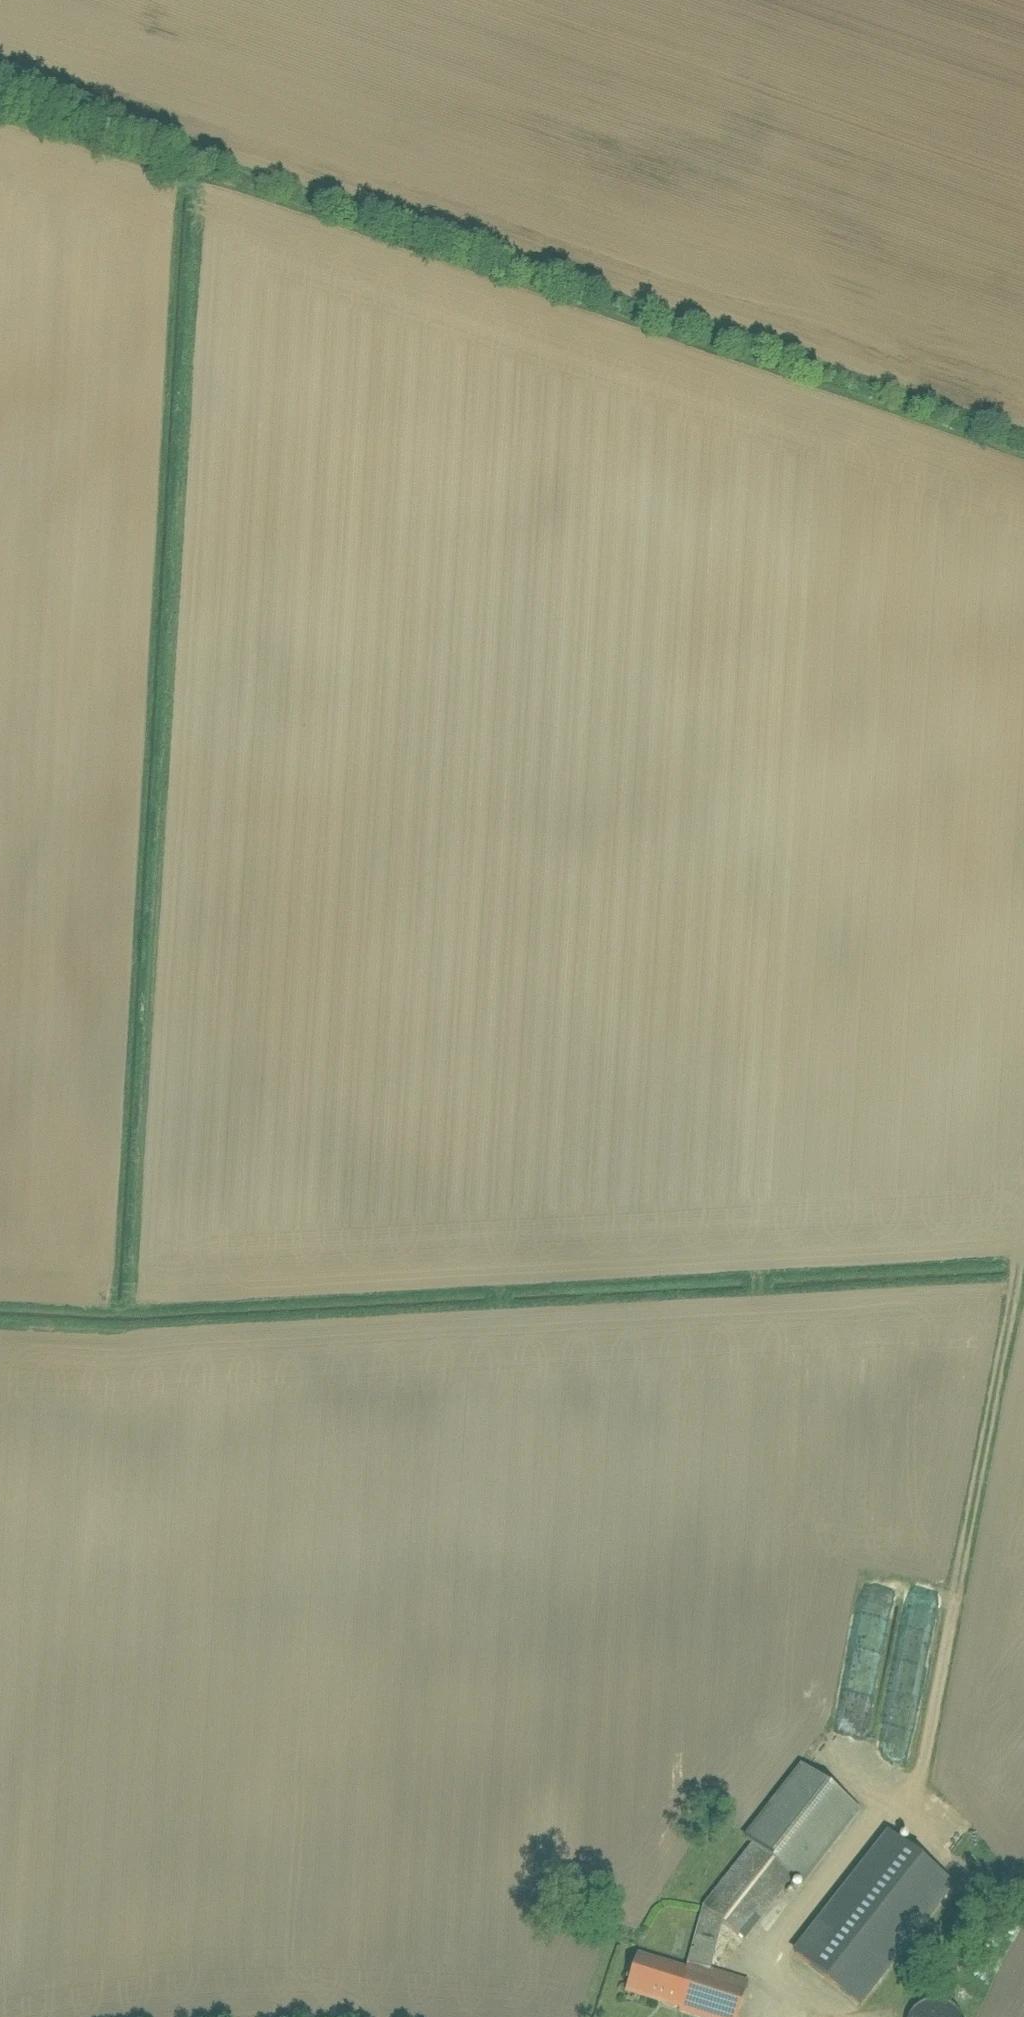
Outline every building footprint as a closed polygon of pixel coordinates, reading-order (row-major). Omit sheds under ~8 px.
[(784,1874),(841,1798),(792,1762),(725,1852),(737,1861),(700,1911),(741,1941),(729,1958),(808,2016),(814,2016),(841,1981),(760,1920),(791,1879),(784,1874)] [(673,1969),(641,1963),(634,1999),(723,2016),(743,2016),(749,1984),(701,1975),(711,1924),(683,1919),(673,1969)] [(960,2016),(957,2011),(954,2008),(949,2005),(946,2003),(940,2001),(935,2001),(931,2002),(925,2004),(921,2007),(918,2009),(915,2013),(913,2016),(960,2016)]
